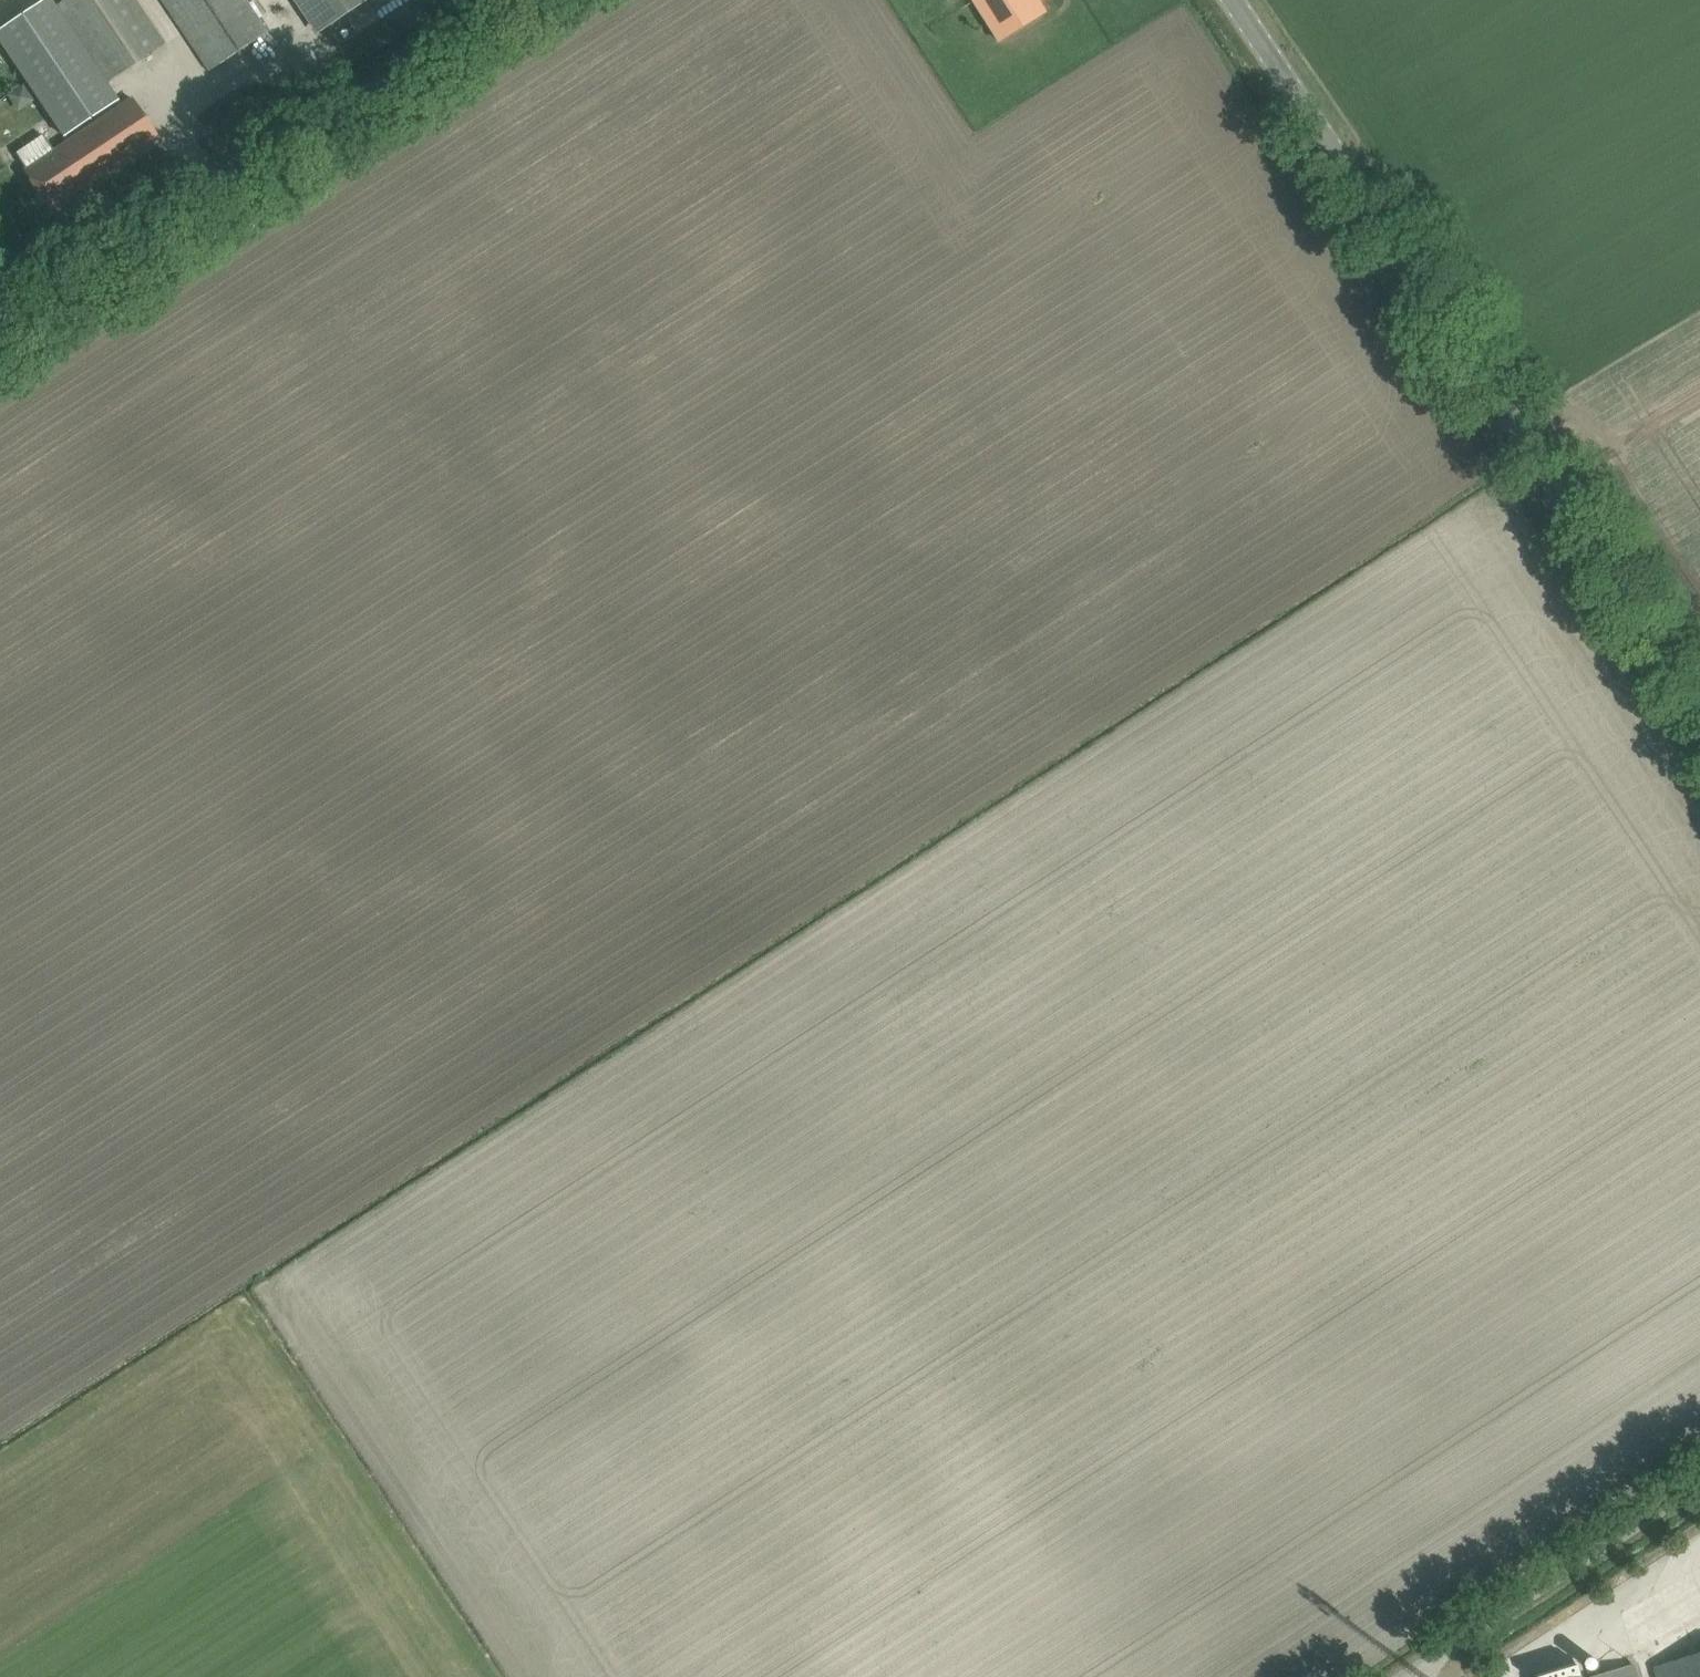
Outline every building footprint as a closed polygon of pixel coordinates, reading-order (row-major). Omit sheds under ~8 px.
[(118,100),(51,0),(44,0),(0,30),(0,39),(65,136),(118,100)] [(137,0),(64,0),(57,5),(108,82),(166,44),(137,0)] [(210,70),(267,32),(246,0),(163,0),(210,70)] [(321,32),(368,0),(299,0),(321,32)] [(997,42),(1042,14),(1034,0),(971,0),(997,42)] [(133,98),(25,170),(51,209),(159,137),(133,98)] [(1656,1667),(1660,1676),(1699,1676),(1699,1653),(1656,1667)] [(1582,1660),(1541,1672),(1542,1676),(1587,1676),(1582,1660)] [(1634,1664),(1594,1676),(1638,1676),(1634,1664)]
